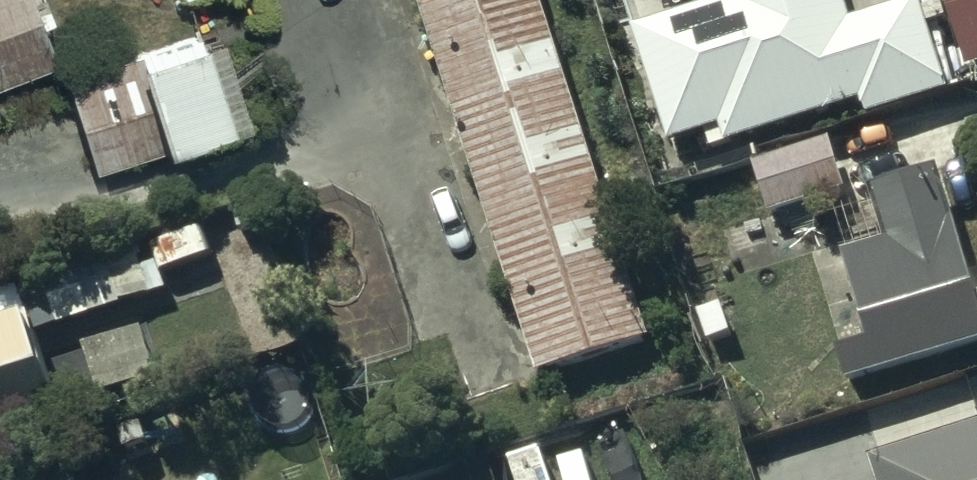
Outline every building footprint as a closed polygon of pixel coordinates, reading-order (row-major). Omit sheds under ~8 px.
[(55,62),(33,0),(0,0),(0,82),(55,62)] [(534,375),(645,340),(539,0),(417,0),(534,375)] [(630,33),(666,149),(717,132),(722,148),(862,104),(866,118),(947,92),(918,2),(848,24),(840,0),(725,0),(726,3),(630,33)] [(963,72),(976,68),(976,0),(939,0),(963,72)] [(64,74),(92,168),(240,125),(214,36),(132,60),(131,54),(64,74)] [(826,144),(752,166),(766,216),(841,194),(826,144)] [(841,350),(832,352),(840,383),(976,347),(976,298),(968,270),(942,172),(872,190),(886,245),(839,257),(842,266),(821,272),(841,350)] [(39,271),(55,329),(119,311),(118,306),(166,293),(151,240),(39,271)] [(58,417),(29,323),(0,332),(0,435),(58,417)] [(139,334),(81,350),(94,397),(152,381),(139,334)] [(870,462),(875,479),(976,479),(976,428),(870,462)]
